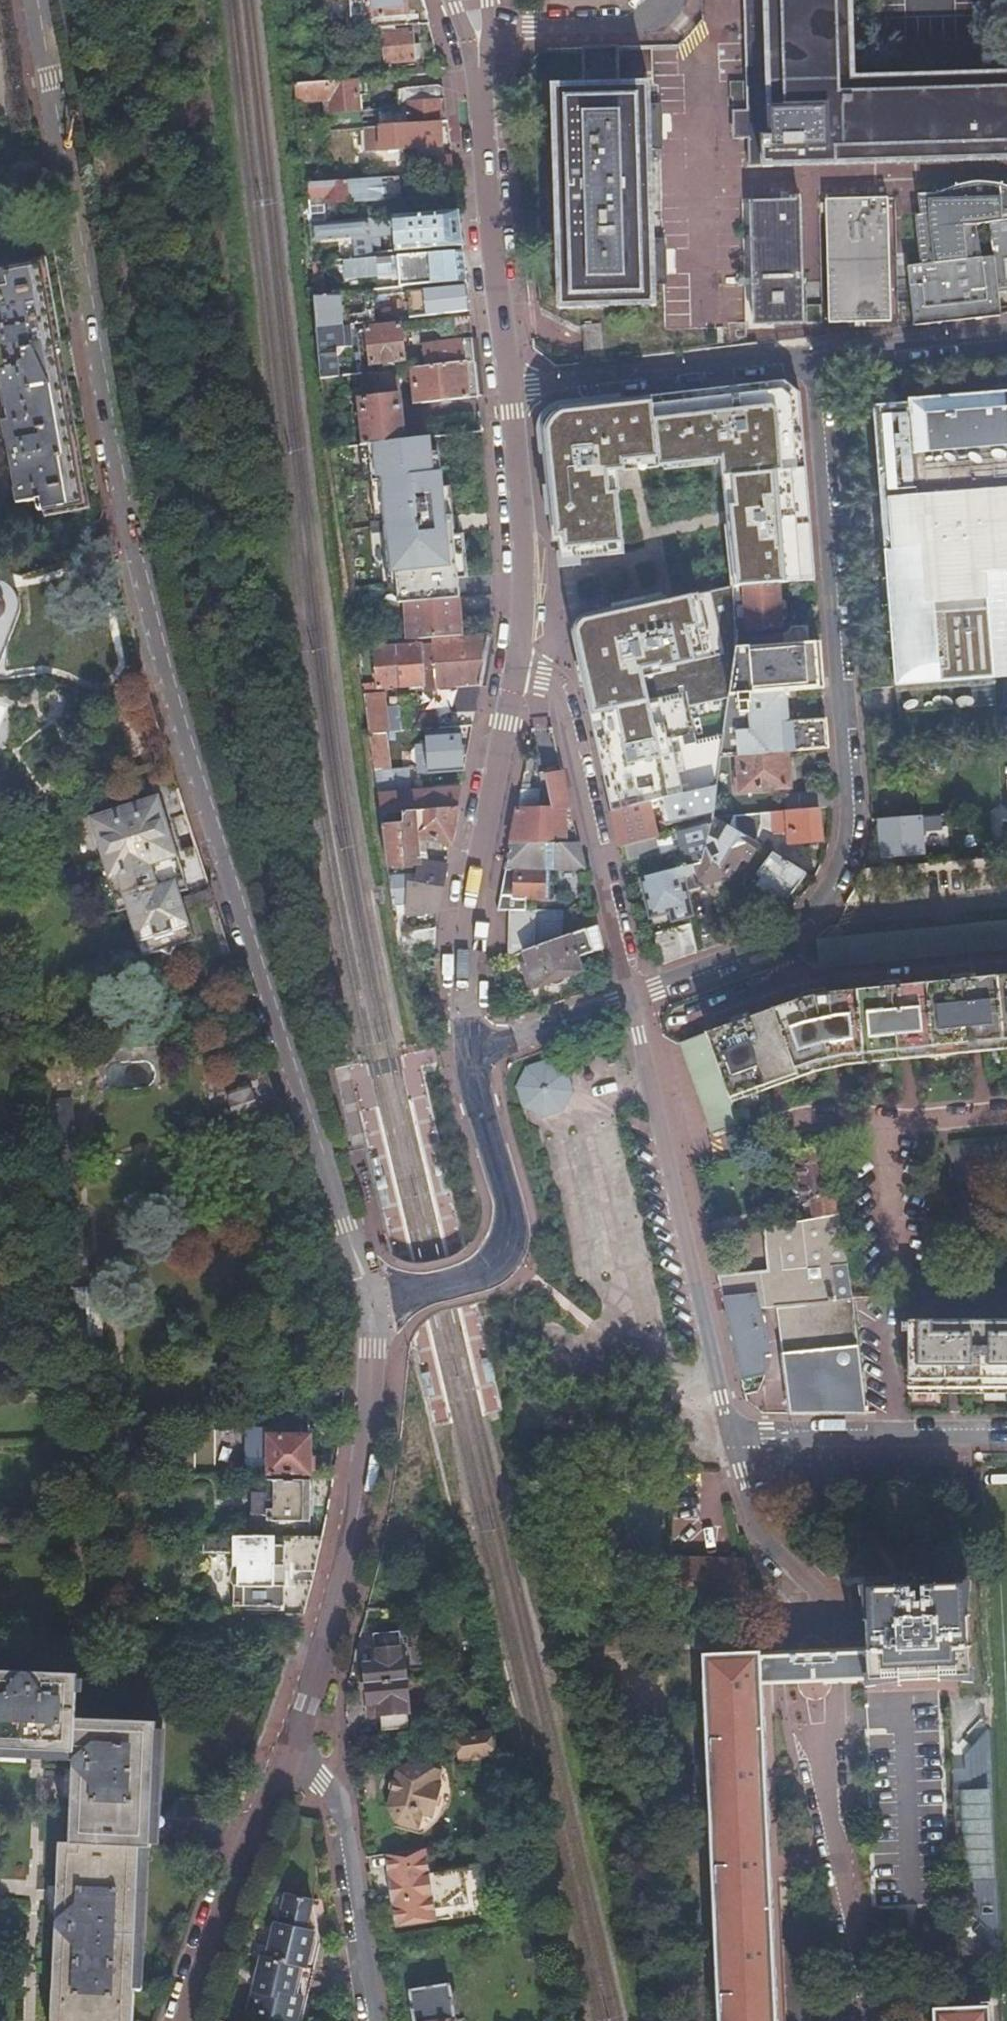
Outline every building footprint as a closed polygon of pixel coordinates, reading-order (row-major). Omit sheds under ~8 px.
[(349,13),(345,14),(347,30),(427,24),(421,0),(348,0),(349,13)] [(747,166),(1006,158),(1006,76),(853,80),(851,0),(743,0),(747,166)] [(413,30),(382,33),(384,63),(414,61),(413,30)] [(584,85),(553,86),(558,310),(659,308),(658,286),(668,286),(667,239),(657,239),(655,150),(665,150),(664,104),(654,105),(653,84),(619,84),(618,47),(582,48),(584,85)] [(300,62),(301,84),(319,82),(318,61),(300,62)] [(301,84),(293,85),(294,105),(323,103),(324,115),(357,113),(356,95),(365,94),(364,79),(319,82),(301,84)] [(444,104),(443,88),(436,86),(404,89),(395,94),(396,109),(376,111),(377,127),(438,122),(446,121),(444,104)] [(377,127),(351,130),(352,141),(369,141),(369,153),(440,147),(439,136),(438,122),(377,127)] [(452,172),(451,160),(389,165),(389,177),(398,176),(452,172)] [(399,198),(398,176),(389,177),(301,183),(302,198),(305,223),(321,222),(323,222),(322,204),(399,198)] [(913,325),(1001,315),(999,293),(1006,292),(1006,184),(995,182),(984,182),(973,183),(960,186),(953,189),(944,194),(919,194),(921,215),(915,216),(920,265),(908,266),(913,325)] [(886,199),(825,201),(829,323),(891,321),(886,199)] [(799,201),(749,202),(752,306),(743,306),(743,316),(752,316),(753,325),(802,324),(799,201)] [(461,248),(457,211),(323,222),(321,222),(305,223),(305,224),(306,242),(322,241),(370,238),(372,254),(381,253),(379,237),(397,236),(398,252),(461,248)] [(438,254),(344,260),(345,279),(408,275),(409,280),(440,278),(438,254)] [(321,262),(308,263),(310,296),(323,295),(321,262)] [(14,503),(35,500),(37,510),(80,502),(39,265),(0,272),(0,419),(14,503)] [(468,311),(466,292),(437,295),(436,292),(408,296),(409,318),(468,311)] [(323,295),(310,296),(314,330),(340,327),(338,293),(323,295)] [(470,332),(469,317),(439,321),(441,335),(470,332)] [(340,327),(314,331),(317,366),(319,380),(337,377),(334,349),(350,346),(349,326),(340,327)] [(402,326),(365,331),(368,365),(405,361),(402,326)] [(723,331),(724,346),(739,345),(737,330),(723,331)] [(424,362),(425,368),(473,362),(471,339),(422,344),(424,362)] [(412,377),(415,403),(477,397),(473,363),(425,368),(414,369),(411,369),(412,377)] [(411,369),(398,371),(398,378),(412,377),(411,369)] [(359,399),(363,445),(369,444),(387,442),(404,440),(398,378),(398,371),(370,374),(372,398),(359,399)] [(864,391),(893,674),(993,664),(983,562),(1006,560),(1006,377),(864,391)] [(541,431),(552,541),(560,540),(562,560),(625,553),(616,470),(722,459),(733,588),(779,583),(815,579),(800,391),(783,380),(561,406),(558,407),(552,410),(548,413),(545,417),(543,422),(542,427),(541,431)] [(387,442),(369,444),(371,480),(379,479),(382,521),(386,566),(393,565),(395,588),(396,602),(403,601),(458,597),(456,577),(454,548),(453,533),(452,528),(451,520),(451,514),(443,515),(441,485),(439,464),(431,464),(430,451),(429,437),(404,440),(387,442)] [(371,480),(369,444),(363,445),(361,445),(364,481),(371,480)] [(431,464),(439,464),(438,450),(430,451),(431,464)] [(382,521),(379,479),(371,480),(375,522),(382,521)] [(443,515),(451,514),(449,484),(441,485),(443,515)] [(459,519),(451,520),(452,528),(460,528),(459,519)] [(453,533),(454,548),(456,577),(464,577),(460,533),(453,533)] [(983,562),(993,664),(1006,663),(1006,560),(983,562)] [(393,565),(386,566),(388,588),(395,588),(393,565)] [(16,614),(17,597),(3,582),(0,581),(0,656),(16,614)] [(783,624),(779,583),(733,588),(737,630),(783,624)] [(665,599),(580,618),(576,624),(572,631),(612,812),(716,787),(720,759),(721,755),(723,736),(696,742),(689,707),(729,699),(736,648),(738,637),(737,630),(733,588),(666,603),(665,599)] [(458,597),(403,601),(406,641),(434,639),(461,636),(458,597)] [(787,631),(738,637),(736,648),(808,641),(806,626),(791,627),(787,631)] [(489,635),(487,634),(461,636),(434,639),(434,644),(371,650),(374,688),(418,684),(419,689),(453,686),(480,684),(489,635)] [(808,641),(736,648),(733,672),(729,699),(723,736),(721,755),(739,753),(784,751),(828,748),(825,717),(786,720),(783,690),(823,686),(820,640),(808,641)] [(480,685),(480,684),(453,686),(449,727),(473,725),(480,685)] [(381,692),(361,694),(366,734),(386,733),(396,732),(394,707),(383,708),(381,692)] [(418,773),(464,770),(462,732),(426,736),(427,746),(417,747),(418,773)] [(386,733),(366,734),(378,815),(400,813),(457,808),(460,788),(409,792),(407,770),(385,771),(388,757),(386,733)] [(787,784),(784,751),(739,753),(742,787),(787,784)] [(519,797),(510,846),(579,845),(578,844),(562,773),(546,776),(552,811),(537,810),(539,789),(531,787),(532,758),(526,756),(526,759),(519,797)] [(713,810),(716,787),(663,800),(668,822),(713,810)] [(832,808),(831,792),(785,795),(785,811),(818,809),(832,808)] [(200,859),(178,793),(85,821),(96,859),(104,857),(112,883),(118,881),(144,960),(163,953),(172,963),(181,951),(201,944),(181,883),(154,889),(151,884),(162,881),(158,871),(200,859)] [(656,838),(648,804),(637,806),(612,813),(621,848),(654,839),(656,838)] [(401,823),(379,826),(385,865),(416,863),(420,863),(420,861),(420,838),(450,842),(457,808),(400,813),(401,823)] [(757,845),(759,847),(760,826),(773,825),(773,833),(799,832),(799,842),(820,841),(818,809),(785,811),(731,815),(731,829),(757,845)] [(731,829),(712,817),(711,823),(711,824),(711,861),(692,866),(694,872),(693,873),(695,882),(701,885),(703,884),(727,878),(738,855),(746,859),(757,845),(731,829)] [(922,817),(880,820),(883,857),(925,854),(922,817)] [(711,824),(711,823),(677,833),(685,868),(692,866),(711,861),(711,824)] [(658,853),(654,839),(621,848),(624,863),(658,853)] [(510,846),(498,910),(509,910),(526,910),(526,900),(549,899),(549,868),(584,867),(579,845),(510,846)] [(804,874),(769,853),(755,871),(760,876),(755,883),(782,906),(804,874)] [(415,874),(386,876),(390,902),(407,902),(404,917),(437,911),(446,865),(420,861),(420,863),(416,863),(415,874)] [(694,872),(692,866),(685,868),(642,879),(651,917),(672,912),(674,920),(689,916),(684,892),(681,877),(693,873),(694,872)] [(695,882),(693,873),(681,877),(684,892),(700,887),(701,885),(695,882)] [(750,891),(740,884),(736,911),(753,930),(762,926),(770,922),(748,903),(750,891)] [(561,938),(563,911),(526,910),(509,910),(506,956),(523,951),(561,938)] [(815,938),(818,966),(1006,947),(1006,919),(815,938)] [(696,952),(690,924),(653,935),(658,963),(661,964),(696,952)] [(577,958),(602,949),(597,925),(561,938),(523,951),(526,961),(521,963),(530,989),(550,982),(563,977),(581,971),(577,958)] [(435,946),(435,926),(400,932),(404,952),(435,946)] [(680,1043),(713,1134),(739,1124),(730,1096),(813,1067),(832,1063),(863,1059),(901,1054),(958,1048),(1006,1042),(1006,974),(973,978),(973,973),(950,975),(951,981),(903,986),(903,981),(881,983),(881,989),(832,994),(832,989),(823,990),(794,998),(794,1003),(753,1017),(751,1013),(728,1021),(729,1026),(680,1043)] [(563,977),(550,982),(550,983),(551,984),(552,985),(553,986),(554,986),(555,987),(556,987),(557,987),(558,987),(560,986),(561,986),(562,985),(562,984),(563,983),(563,982),(564,981),(563,979),(563,978),(563,977)] [(575,1092),(568,1070),(547,1059),(525,1066),(515,1086),(522,1108),(542,1118),(564,1111),(575,1092)] [(77,1100),(34,1105),(39,1190),(81,1189),(77,1100)] [(450,1192),(438,1144),(430,1147),(442,1194),(450,1192)] [(807,1203),(809,1218),(838,1213),(835,1175),(827,1175),(823,1149),(787,1154),(792,1204),(807,1203)] [(380,1158),(372,1160),(383,1209),(392,1207),(380,1158)] [(863,1413),(851,1297),(842,1212),(838,1213),(809,1218),(737,1232),(744,1273),(717,1276),(739,1375),(744,1393),(756,1392),(763,1381),(766,1367),(765,1355),(762,1344),(755,1311),(777,1308),(786,1397),(769,1399),(765,1404),(766,1413),(783,1413),(863,1413)] [(902,1322),(902,1330),(907,1331),(907,1389),(1006,1388),(1006,1319),(907,1320),(906,1322),(902,1322)] [(243,1425),(241,1468),(256,1469),(257,1426),(243,1425)] [(265,1436),(265,1474),(309,1474),(309,1436),(265,1436)] [(308,1481),(265,1481),(264,1522),(308,1521),(308,1481)] [(315,1561),(321,1537),(283,1536),(282,1536),(252,1536),(201,1535),(201,1550),(231,1550),(231,1562),(228,1564),(225,1567),(223,1570),(223,1574),(223,1578),(225,1581),(228,1584),(231,1586),(231,1606),(272,1606),(271,1609),(284,1609),(284,1614),(301,1613),(308,1589),(310,1580),(287,1580),(287,1572),(313,1572),(315,1561)] [(744,1600),(745,1571),(743,1562),(722,1562),(669,1562),(668,1598),(744,1600)] [(867,1652),(868,1679),(969,1675),(965,1584),(920,1586),(921,1595),(909,1596),(908,1586),(864,1588),(867,1652)] [(363,1664),(364,1685),(396,1683),(405,1681),(403,1648),(401,1648),(399,1632),(373,1634),(375,1650),(372,1650),(373,1663),(363,1664)] [(760,1684),(759,1656),(759,1651),(703,1653),(719,2020),(785,2020),(779,1876),(768,1876),(760,1684)] [(781,1655),(759,1656),(760,1684),(782,1683),(790,1682),(835,1680),(850,1680),(868,1679),(867,1652),(850,1652),(833,1653),(789,1655),(781,1655)] [(74,1758),(68,1846),(58,1845),(49,2020),(131,2020),(140,1849),(152,1849),(159,1725),(79,1720),(82,1677),(0,1672),(0,1753),(74,1758)] [(396,1683),(364,1685),(365,1703),(376,1704),(377,1716),(380,1716),(380,1731),(407,1730),(405,1714),(407,1714),(405,1681),(396,1683)] [(995,1968),(982,1697),(948,1698),(959,1969),(995,1968)] [(459,1757),(500,1749),(496,1730),(456,1737),(459,1757)] [(385,1807),(392,1823),(419,1829),(422,1815),(433,1817),(440,1785),(436,1784),(440,1769),(412,1763),(401,1763),(400,1763),(399,1763),(398,1763),(397,1764),(396,1764),(395,1765),(394,1765),(393,1766),(393,1767),(392,1768),(392,1769),(392,1770),(392,1771),(390,1778),(385,1807)] [(431,1848),(389,1853),(395,1902),(398,1925),(438,1920),(437,1908),(452,1907),(452,1902),(466,1891),(472,1891),(469,1868),(434,1872),(431,1848)] [(389,1853),(383,1854),(389,1902),(395,1902),(389,1853)] [(253,1990),(249,2012),(290,2020),(299,2020),(300,2017),(295,2015),(312,1930),(304,1929),(304,1924),(307,1924),(309,1915),(306,1914),(309,1897),(284,1892),(278,1921),(276,1934),(270,1933),(266,1954),(261,1953),(256,1976),(261,1978),(258,1991),(253,1990)] [(309,1897),(306,1914),(309,1915),(307,1924),(304,1924),(304,1929),(312,1930),(295,2015),(300,2017),(299,2020),(304,2020),(318,1941),(309,1897)] [(273,1920),(270,1933),(276,1934),(278,1921),(273,1920)] [(450,1984),(409,1989),(413,2020),(455,2020),(450,1984)] [(932,2011),(932,2020),(989,2020),(988,2008),(932,2011)]
